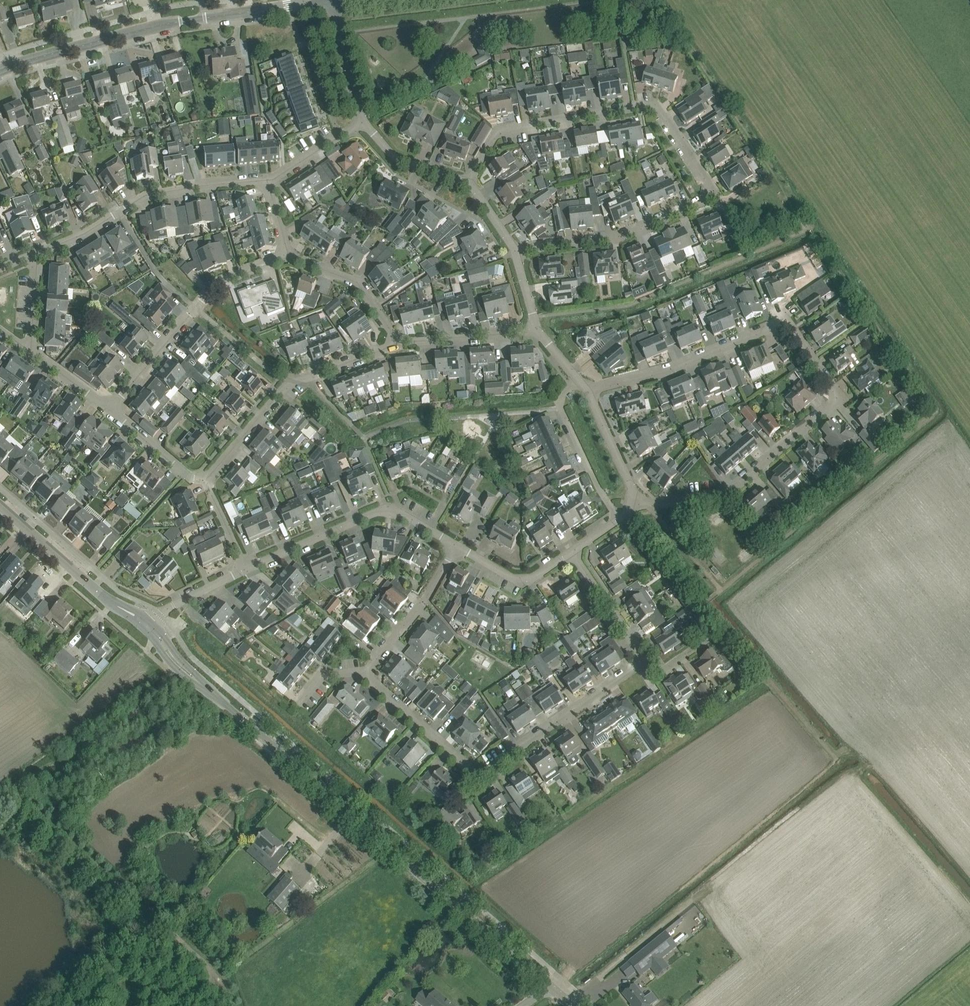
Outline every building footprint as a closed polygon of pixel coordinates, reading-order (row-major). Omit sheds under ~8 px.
[(66,16),(65,12),(72,9),(70,0),(58,0),(58,1),(40,6),(44,22),(66,16)] [(18,29),(33,25),(28,5),(12,9),(14,17),(18,29)] [(556,47),(548,48),(550,59),(552,70),(555,86),(562,85),(558,58),(556,47)] [(236,62),(234,48),(225,49),(225,53),(221,54),(220,50),(204,52),(206,67),(212,66),(214,77),(230,75),(231,80),(246,78),(245,71),(243,61),(236,62)] [(474,60),(478,67),(492,59),(485,48),(478,52),(481,57),(474,60)] [(661,59),(663,50),(658,50),(657,54),(656,54),(654,58),(660,59),(658,65),(654,64),(653,69),(647,67),(642,83),(653,86),(661,59)] [(275,60),(278,69),(295,62),(291,53),(275,60)] [(579,64),(587,63),(586,53),(568,56),(569,65),(578,63),(579,64)] [(172,58),(172,56),(170,55),(164,56),(163,59),(163,60),(162,60),(166,74),(176,71),(183,94),(194,91),(191,81),(187,68),(182,69),(178,56),(172,58)] [(612,98),(622,96),(620,80),(627,79),(624,59),(616,60),(618,70),(607,72),(608,78),(612,98)] [(669,68),(669,67),(667,66),(667,68),(663,67),(664,67),(666,60),(661,59),(653,86),(662,89),(667,74),(669,68)] [(590,78),(590,79),(597,78),(598,80),(599,89),(599,90),(601,100),(612,98),(608,78),(607,72),(597,73),(596,66),(595,66),(594,61),(587,62),(588,67),(589,75),(590,76),(590,78)] [(138,67),(141,77),(142,79),(149,77),(151,86),(152,86),(162,83),(163,83),(161,73),(160,73),(160,74),(157,75),(153,63),(146,65),(144,62),(139,64),(139,67),(138,67)] [(297,70),(295,62),(278,69),(281,76),(297,70)] [(673,93),(676,83),(678,77),(672,75),(674,70),(676,63),(671,62),(669,68),(667,74),(662,89),(673,93)] [(130,69),(115,74),(118,83),(119,86),(119,87),(127,85),(130,95),(136,93),(134,83),(133,79),(130,69)] [(284,84),(300,78),(297,70),(281,76),(284,84)] [(546,71),(544,71),(546,87),(547,87),(555,86),(552,70),(546,71)] [(110,85),(107,76),(100,78),(99,76),(94,78),(93,80),(92,80),(95,90),(96,92),(100,105),(116,101),(118,106),(108,109),(112,122),(122,119),(121,117),(122,116),(116,97),(113,88),(111,88),(110,85)] [(573,84),(571,77),(566,78),(567,85),(562,86),(565,106),(576,104),(573,84)] [(303,86),(300,78),(284,84),(286,92),(303,86)] [(73,97),(82,95),(79,83),(64,88),(67,99),(68,99),(71,110),(76,108),(73,97)] [(576,104),(587,102),(583,83),(573,84),(576,104)] [(525,87),(525,84),(517,85),(519,98),(526,97),(529,112),(540,110),(536,91),(535,85),(525,87)] [(707,101),(716,96),(708,85),(700,90),(706,100),(707,101)] [(255,86),(243,88),(247,116),(249,116),(259,115),(255,86)] [(289,100),(306,94),(303,86),(286,92),(289,100)] [(145,105),(154,102),(148,87),(139,90),(145,105)] [(431,95),(437,99),(439,95),(449,100),(448,104),(456,108),(461,98),(449,87),(431,95)] [(518,105),(516,95),(515,89),(505,91),(506,96),(499,97),(502,116),(508,115),(508,114),(513,113),(512,103),(517,102),(517,105),(518,105)] [(540,110),(550,108),(547,89),(536,91),(540,110)] [(687,124),(706,111),(701,103),(706,100),(700,90),(685,101),(688,106),(679,112),(682,117),(681,118),(685,124),(686,123),(687,124)] [(491,117),(496,116),(496,117),(502,116),(499,97),(498,91),(491,92),(491,94),(487,94),(480,96),(481,103),(488,102),(489,107),(490,112),(491,117)] [(36,126),(45,124),(41,110),(50,107),(46,93),(30,97),(34,110),(32,111),(34,121),(36,126)] [(292,108),(309,102),(306,94),(289,100),(292,108)] [(121,95),(116,97),(122,116),(128,114),(123,97),(123,95),(121,95)] [(295,116),(312,110),(309,102),(292,108),(295,116)] [(27,124),(22,112),(19,103),(4,109),(8,118),(10,125),(17,122),(20,128),(27,124)] [(715,107),(721,118),(727,115),(721,103),(715,107)] [(68,123),(82,119),(78,108),(76,108),(71,110),(65,111),(68,123)] [(312,110),(295,116),(298,124),(315,118),(312,110)] [(695,138),(693,139),(697,145),(699,144),(701,147),(720,134),(714,125),(720,121),(721,121),(715,113),(699,123),(703,128),(693,135),(695,138)] [(62,149),(73,145),(64,115),(52,118),(62,149)] [(429,126),(423,123),(424,122),(410,116),(401,134),(414,141),(416,136),(422,139),(422,140),(434,146),(443,129),(445,125),(433,119),(429,126)] [(452,132),(458,120),(453,117),(446,129),(452,132)] [(14,140),(6,122),(2,123),(0,118),(0,136),(4,145),(0,147),(0,160),(3,159),(11,176),(24,170),(11,142),(14,140)] [(315,118),(298,124),(301,133),(318,127),(315,118)] [(219,136),(230,136),(229,120),(218,120),(219,136)] [(482,124),(471,143),(480,148),(492,129),(482,124)] [(633,147),(638,147),(637,141),(643,140),(640,124),(630,126),(633,147)] [(179,157),(179,153),(186,152),(178,126),(171,128),(175,143),(167,144),(169,159),(163,160),(165,171),(168,170),(169,176),(184,174),(183,169),(184,169),(183,163),(182,163),(181,157),(179,157)] [(619,128),(622,144),(627,143),(628,148),(633,147),(630,126),(619,128)] [(42,146),(43,145),(41,141),(35,127),(28,130),(34,144),(36,148),(42,146)] [(596,128),(585,130),(588,147),(599,145),(597,138),(596,128)] [(623,149),(622,144),(619,128),(608,130),(610,139),(611,146),(617,145),(618,150),(623,149)] [(585,130),(574,132),(577,149),(588,147),(585,130)] [(557,136),(556,134),(550,135),(554,154),(560,153),(561,160),(572,158),(572,156),(571,150),(569,141),(568,141),(569,144),(564,145),(562,135),(557,136)] [(465,161),(470,146),(456,141),(456,139),(444,135),(439,150),(446,152),(444,156),(456,160),(457,158),(465,161)] [(554,154),(550,135),(545,136),(545,138),(539,139),(541,148),(535,150),(534,147),(532,147),(535,157),(537,161),(537,162),(539,167),(548,166),(548,164),(548,160),(555,159),(554,154)] [(278,143),(268,144),(269,162),(279,161),(278,143)] [(532,147),(531,143),(520,145),(520,146),(531,144),(532,149),(525,154),(532,164),(537,161),(535,157),(532,147)] [(257,144),(247,145),(248,163),(259,163),(257,144)] [(268,144),(257,144),(259,163),(269,162),(268,144)] [(365,152),(357,144),(353,148),(351,146),(342,153),(346,158),(339,165),(346,172),(353,166),(357,170),(362,166),(369,159),(363,153),(365,152)] [(43,145),(42,146),(42,147),(36,151),(41,163),(50,158),(44,146),(43,145)] [(189,159),(195,157),(192,145),(186,147),(189,159)] [(238,164),(248,163),(247,145),(236,146),(238,164)] [(205,167),(220,166),(235,165),(233,146),(203,149),(204,157),(205,167)] [(715,168),(730,158),(723,147),(708,156),(715,168)] [(154,179),(152,168),(159,167),(157,157),(156,149),(140,152),(142,159),(130,160),(131,162),(132,172),(135,171),(136,179),(145,177),(145,180),(154,179)] [(85,166),(91,162),(88,158),(92,157),(90,151),(77,154),(85,166)] [(491,167),(489,168),(497,179),(506,173),(509,178),(519,171),(513,162),(509,156),(509,155),(503,159),(502,159),(500,161),(495,153),(492,159),(495,162),(490,165),(491,167)] [(663,156),(657,159),(661,166),(667,162),(663,156)] [(112,194),(124,186),(116,173),(124,168),(118,158),(106,165),(109,170),(99,177),(106,189),(108,188),(112,194)] [(730,191),(738,185),(753,176),(742,159),(728,168),(732,173),(722,179),(724,181),(722,183),(726,190),(729,188),(730,191)] [(341,177),(336,169),(327,175),(332,183),(341,177)] [(313,170),(304,176),(316,194),(319,192),(333,184),(332,183),(327,175),(326,174),(319,179),(313,170)] [(507,208),(516,203),(523,198),(517,188),(526,182),(520,173),(503,184),(507,189),(499,195),(507,208)] [(322,203),(316,194),(304,176),(295,182),(304,195),(309,192),(312,196),(313,196),(319,206),(322,203)] [(83,213),(95,205),(98,204),(92,195),(98,191),(89,177),(78,184),(82,191),(73,196),(83,213)] [(600,184),(599,177),(597,178),(592,179),(594,186),(600,184)] [(661,184),(667,199),(678,195),(671,180),(666,182),(663,177),(659,179),(661,184)] [(632,188),(628,180),(621,183),(624,192),(625,195),(633,192),(632,188)] [(401,188),(387,181),(382,190),(380,189),(377,194),(379,195),(378,197),(393,205),(391,207),(399,211),(405,200),(409,191),(402,187),(401,188)] [(656,186),(653,181),(649,183),(658,203),(667,199),(661,184),(656,186)] [(307,200),(304,195),(295,182),(286,188),(295,201),(300,197),(303,202),(309,211),(313,209),(307,200)] [(648,208),(658,203),(649,183),(645,185),(647,190),(641,192),(648,208)] [(60,202),(68,199),(63,185),(54,189),(60,202)] [(599,206),(598,201),(597,198),(596,195),(596,193),(595,190),(594,188),(590,189),(589,189),(589,194),(591,208),(586,209),(585,200),(579,200),(580,209),(583,229),(594,228),(592,217),(602,216),(599,206)] [(9,199),(15,196),(12,190),(6,192),(9,199)] [(536,206),(551,196),(547,190),(532,199),(536,206)] [(227,199),(226,192),(217,194),(219,201),(227,199)] [(615,223),(625,219),(615,195),(614,193),(608,195),(612,203),(608,205),(606,204),(601,206),(604,216),(611,214),(615,223)] [(622,199),(620,193),(615,195),(625,219),(635,215),(627,197),(622,199)] [(28,218),(25,210),(32,207),(28,196),(12,200),(16,210),(12,212),(17,223),(10,226),(12,230),(16,240),(21,238),(22,240),(30,237),(29,234),(34,232),(33,230),(28,218)] [(228,211),(229,215),(234,214),(255,208),(252,198),(236,202),(238,209),(228,211)] [(284,202),(290,213),(296,210),(290,199),(284,202)] [(206,203),(203,201),(198,202),(202,225),(211,224),(212,231),(220,230),(218,214),(216,204),(210,205),(210,202),(206,203)] [(186,241),(190,240),(189,235),(194,234),(193,227),(202,225),(198,202),(192,203),(190,205),(186,206),(187,209),(181,210),(185,236),(186,241)] [(570,211),(569,202),(559,203),(560,209),(563,220),(571,219),(572,230),(583,229),(580,209),(570,211)] [(426,225),(439,210),(431,203),(424,211),(416,203),(410,210),(402,220),(398,224),(402,227),(404,229),(405,230),(416,216),(418,218),(426,225)] [(69,220),(65,211),(62,204),(41,213),(42,215),(41,215),(42,220),(44,219),(48,229),(50,228),(50,229),(63,224),(62,223),(69,220)] [(170,209),(168,206),(162,207),(167,237),(168,239),(176,237),(185,236),(181,210),(175,211),(175,208),(170,209)] [(167,237),(162,207),(157,208),(155,211),(151,212),(151,215),(139,217),(142,231),(148,230),(150,242),(159,240),(168,239),(167,237)] [(335,207),(333,211),(336,213),(335,214),(340,217),(343,212),(335,207)] [(258,218),(255,208),(234,214),(234,215),(235,218),(241,217),(242,223),(243,223),(248,221),(258,218)] [(536,212),(533,208),(525,213),(517,219),(523,228),(546,213),(543,208),(536,212)] [(558,232),(565,231),(563,220),(560,209),(553,211),(556,223),(558,232)] [(437,244),(457,227),(448,217),(439,210),(426,225),(434,232),(429,238),(437,244)] [(538,238),(546,233),(542,228),(545,226),(542,222),(549,218),(546,213),(523,228),(529,237),(534,233),(538,238)] [(398,224),(402,220),(395,214),(384,228),(391,234),(398,224)] [(310,223),(307,227),(306,228),(300,236),(309,243),(322,225),(326,218),(323,216),(322,215),(318,222),(319,222),(316,227),(310,223)] [(722,225),(718,215),(706,220),(705,218),(698,221),(705,238),(720,231),(723,240),(734,235),(728,222),(722,225)] [(266,227),(263,217),(258,218),(248,221),(249,227),(244,229),(238,231),(239,236),(246,234),(245,233),(251,231),(251,232),(266,227)] [(398,224),(391,234),(397,237),(404,229),(402,227),(398,224)] [(318,249),(327,235),(322,232),(325,228),(322,225),(309,243),(318,249)] [(248,243),(269,238),(266,227),(251,232),(252,238),(247,239),(248,243)] [(337,251),(341,245),(347,237),(334,227),(327,235),(318,249),(327,255),(333,247),(337,251)] [(454,243),(452,239),(463,233),(457,227),(437,244),(437,245),(439,243),(444,248),(454,243)] [(354,235),(357,231),(354,228),(348,237),(347,237),(341,245),(346,249),(341,257),(349,263),(361,246),(350,239),(353,235),(354,235)] [(692,247),(684,228),(675,232),(675,231),(669,233),(669,235),(681,264),(686,262),(682,251),(692,247)] [(125,239),(119,230),(114,234),(113,232),(107,236),(108,237),(107,238),(116,254),(117,256),(121,261),(130,255),(130,256),(139,250),(130,236),(125,239)] [(480,237),(476,230),(460,239),(464,245),(461,247),(464,251),(485,240),(482,235),(480,237)] [(216,270),(221,268),(222,265),(226,264),(225,261),(231,259),(227,249),(222,234),(213,237),(216,245),(208,248),(216,270)] [(681,264),(669,235),(666,236),(665,235),(663,236),(663,237),(654,241),(658,250),(660,254),(662,259),(672,255),(677,266),(681,264)] [(245,245),(244,245),(242,245),(243,249),(246,248),(249,247),(255,246),(257,252),(272,248),(269,238),(248,243),(245,245)] [(485,246),(488,245),(485,240),(464,251),(467,256),(464,258),(467,264),(465,265),(467,272),(476,270),(474,261),(477,259),(480,257),(489,253),(485,246)] [(121,261),(117,256),(112,259),(111,257),(107,250),(105,247),(101,241),(96,245),(95,243),(89,247),(99,264),(100,266),(102,269),(108,266),(113,267),(116,265),(117,267),(122,263),(121,261)] [(737,256),(744,253),(739,241),(732,244),(737,256)] [(200,251),(196,242),(187,245),(194,262),(187,265),(193,271),(197,269),(197,271),(203,269),(204,272),(208,271),(211,272),(216,270),(208,248),(200,251)] [(381,244),(376,249),(382,254),(388,248),(387,248),(381,244)] [(349,263),(358,270),(370,253),(361,246),(349,263)] [(644,256),(640,246),(628,251),(628,253),(627,253),(629,258),(630,258),(634,266),(637,273),(636,273),(637,275),(641,276),(643,276),(642,275),(656,269),(653,263),(651,258),(649,254),(644,256)] [(699,264),(707,261),(701,246),(693,249),(699,264)] [(94,270),(100,266),(99,264),(89,247),(82,251),(83,252),(78,256),(79,258),(83,265),(78,268),(87,283),(93,279),(88,271),(93,268),(94,270)] [(375,286),(392,274),(386,265),(389,264),(387,262),(394,257),(388,248),(382,254),(373,263),(379,271),(369,277),(375,286)] [(71,264),(64,252),(63,263),(71,264)] [(596,277),(618,274),(617,262),(616,252),(602,254),(602,255),(594,256),(596,277)] [(581,278),(590,277),(587,255),(578,256),(581,278)] [(556,259),(555,257),(548,258),(549,260),(539,261),(541,277),(556,275),(557,278),(564,277),(565,274),(564,270),(563,267),(561,267),(560,259),(556,259)] [(660,260),(653,263),(656,269),(659,276),(665,273),(666,273),(660,260)] [(756,282),(764,279),(762,275),(769,271),(766,264),(751,271),(756,282)] [(50,276),(49,277),(68,279),(68,278),(68,277),(69,268),(63,267),(57,267),(50,266),(50,275),(50,276)] [(806,277),(801,266),(791,270),(792,274),(790,275),(788,271),(763,282),(768,295),(772,304),(784,299),(783,295),(796,290),(791,279),(794,278),(795,281),(806,277)] [(470,284),(489,280),(486,268),(467,272),(470,284)] [(404,279),(398,270),(392,274),(375,286),(382,295),(390,289),(394,294),(415,280),(411,274),(404,279)] [(665,273),(659,276),(663,286),(664,287),(672,284),(667,278),(665,273)] [(451,276),(452,284),(461,283),(460,276),(451,276)] [(659,276),(653,279),(657,288),(663,286),(659,276)] [(49,285),(49,288),(67,289),(68,286),(68,279),(49,277),(49,284),(49,285)] [(299,283),(301,283),(298,292),(306,295),(303,305),(314,310),(320,295),(313,292),(316,282),(303,277),(303,278),(301,278),(299,283)] [(551,305),(572,302),(571,292),(570,288),(578,287),(577,279),(562,281),(563,287),(550,289),(551,305)] [(821,280),(811,287),(801,294),(806,302),(801,305),(808,316),(824,305),(820,300),(830,293),(821,280)] [(735,310),(732,302),(726,288),(724,283),(724,282),(717,285),(725,304),(715,308),(715,309),(716,311),(725,332),(735,327),(733,321),(732,318),(730,314),(729,312),(735,310)] [(726,288),(732,302),(737,300),(743,312),(746,320),(754,316),(756,318),(761,316),(761,313),(763,313),(759,304),(754,292),(742,298),(736,283),(731,285),(726,288)] [(142,301),(151,308),(166,321),(170,317),(169,316),(172,311),(164,304),(172,294),(160,284),(151,294),(149,293),(142,301)] [(271,295),(267,284),(255,288),(255,289),(251,291),(250,288),(241,291),(239,296),(243,306),(245,311),(247,318),(254,315),(251,309),(255,302),(262,299),(268,316),(285,309),(282,302),(278,292),(271,295)] [(424,305),(423,300),(424,300),(421,284),(415,285),(419,301),(420,306),(424,322),(435,319),(431,303),(424,305)] [(466,298),(455,300),(460,319),(471,317),(468,305),(475,304),(470,284),(463,286),(465,295),(466,298)] [(498,316),(509,314),(504,295),(511,293),(509,285),(492,290),(493,297),(498,316)] [(48,293),(48,299),(67,301),(67,295),(67,290),(67,289),(49,288),(48,293)] [(455,300),(454,293),(445,296),(445,295),(436,297),(439,312),(447,311),(449,322),(460,319),(455,300)] [(699,297),(698,293),(690,296),(691,296),(690,296),(693,304),(694,304),(699,316),(707,313),(700,296),(699,297)] [(344,294),(339,298),(343,303),(348,299),(344,294)] [(498,316),(493,297),(477,301),(480,314),(486,312),(488,319),(498,316)] [(46,311),(46,314),(47,314),(66,315),(67,315),(67,312),(68,304),(68,301),(67,301),(48,299),(47,299),(47,302),(46,311)] [(414,308),(413,302),(408,303),(414,324),(424,322),(420,306),(414,308)] [(142,350),(146,345),(145,344),(148,339),(141,333),(144,330),(129,318),(130,316),(114,303),(109,308),(125,322),(132,327),(124,336),(142,350)] [(414,324),(408,303),(404,304),(406,310),(400,311),(399,306),(390,308),(394,323),(402,321),(403,327),(414,324)] [(328,306),(323,309),(328,316),(329,317),(334,313),(333,312),(328,306)] [(166,321),(151,308),(147,313),(140,307),(133,316),(145,326),(149,322),(157,329),(161,325),(162,326),(166,321)] [(360,314),(358,310),(354,310),(348,314),(351,320),(363,336),(372,330),(360,314)] [(714,336),(725,332),(716,311),(705,316),(710,327),(714,336)] [(47,320),(46,325),(65,327),(65,326),(71,326),(71,322),(72,317),(65,317),(66,315),(47,314),(47,320)] [(836,324),(831,317),(830,317),(829,317),(828,317),(824,319),(816,325),(808,331),(816,343),(826,337),(830,343),(838,337),(844,333),(837,323),(836,324)] [(363,336),(351,320),(338,330),(343,337),(348,334),(354,342),(363,336)] [(660,335),(666,333),(661,321),(655,324),(660,335)] [(672,328),(670,322),(664,325),(668,336),(674,333),(675,335),(681,350),(692,345),(683,325),(682,323),(672,328)] [(690,329),(688,323),(683,325),(692,345),(702,341),(696,326),(690,329)] [(46,329),(45,336),(64,337),(64,330),(65,327),(46,325),(46,329)] [(860,342),(871,334),(866,327),(850,338),(856,345),(860,342)] [(298,339),(296,334),(294,328),(290,330),(292,336),(294,341),(300,356),(310,352),(305,337),(298,339)] [(605,346),(617,336),(619,335),(614,330),(595,338),(590,333),(585,332),(578,338),(577,343),(583,351),(589,351),(596,345),(596,343),(598,343),(601,341),(605,346)] [(91,340),(95,335),(90,331),(86,336),(91,340)] [(106,346),(110,349),(115,343),(101,331),(96,337),(106,346)] [(210,346),(213,348),(219,341),(209,333),(203,339),(194,332),(187,340),(203,353),(210,346)] [(332,337),(330,332),(326,334),(334,354),(344,350),(340,340),(338,335),(332,337)] [(646,360),(647,361),(657,356),(649,336),(647,332),(637,337),(636,337),(631,339),(634,355),(643,352),(646,360)] [(334,354),(328,339),(326,334),(316,337),(318,342),(323,358),(334,354)] [(656,340),(653,334),(649,336),(657,356),(668,352),(662,337),(656,340)] [(312,345),(310,340),(308,335),(305,337),(310,352),(313,361),(323,358),(318,342),(312,345)] [(45,338),(45,347),(54,348),(58,348),(63,348),(64,339),(64,337),(45,336),(45,338)] [(142,350),(124,336),(127,339),(123,344),(120,341),(116,345),(132,359),(136,354),(137,356),(142,350)] [(615,370),(624,367),(621,363),(627,357),(617,344),(621,341),(617,336),(605,346),(602,349),(607,354),(596,363),(606,375),(614,368),(615,370)] [(288,343),(286,338),(282,339),(284,344),(284,345),(285,347),(288,355),(290,360),(300,356),(294,341),(288,343)] [(197,362),(204,354),(187,340),(184,344),(180,348),(188,355),(189,356),(184,363),(192,369),(197,374),(198,375),(202,378),(203,377),(204,376),(204,375),(204,374),(204,373),(203,371),(202,370),(204,367),(203,367),(201,365),(197,362)] [(119,377),(123,372),(122,371),(124,369),(114,360),(118,356),(106,346),(100,354),(104,357),(105,362),(101,367),(115,379),(117,376),(119,377)] [(231,346),(228,349),(235,355),(238,352),(231,346)] [(761,369),(764,368),(773,364),(766,346),(754,351),(761,369)] [(835,370),(837,368),(838,369),(840,372),(848,366),(851,371),(862,363),(854,352),(850,346),(844,351),(843,350),(838,354),(830,360),(830,362),(835,370)] [(285,347),(275,350),(283,357),(288,355),(285,347)] [(533,348),(522,349),(524,368),(534,367),(534,370),(539,369),(542,382),(549,380),(544,361),(538,363),(538,366),(534,366),(533,348)] [(496,373),(495,364),(496,364),(494,349),(482,350),(484,369),(484,374),(496,373)] [(524,373),(524,368),(522,349),(511,349),(513,369),(510,369),(510,363),(501,363),(503,383),(503,385),(512,384),(511,374),(524,373)] [(467,386),(475,386),(474,375),(476,375),(479,371),(479,370),(484,369),(482,350),(470,350),(471,361),(465,362),(465,363),(466,370),(466,378),(467,386)] [(457,351),(446,352),(448,372),(448,377),(448,380),(466,378),(466,370),(465,363),(458,364),(457,351)] [(749,374),(761,369),(754,351),(742,356),(749,374)] [(448,377),(448,372),(446,352),(435,353),(436,366),(427,367),(428,381),(438,380),(438,375),(443,374),(444,377),(448,377)] [(785,354),(780,358),(784,363),(789,359),(785,354)] [(421,367),(420,356),(408,358),(410,379),(411,384),(422,383),(422,381),(428,381),(427,367),(421,367)] [(10,386),(25,365),(15,358),(9,366),(5,363),(0,370),(0,379),(9,386),(10,386)] [(395,359),(397,370),(391,370),(391,374),(391,376),(392,380),(392,385),(393,385),(398,384),(399,384),(398,380),(410,379),(408,358),(395,359)] [(861,392),(869,386),(880,378),(867,360),(864,363),(856,368),(860,374),(852,380),(861,392)] [(191,380),(197,374),(192,369),(184,363),(178,369),(169,361),(162,370),(177,382),(182,386),(189,379),(191,380)] [(82,363),(78,369),(72,366),(69,371),(89,385),(94,380),(95,380),(106,389),(109,386),(110,387),(114,382),(113,381),(115,379),(101,367),(97,371),(92,372),(82,363)] [(732,370),(725,373),(721,363),(715,365),(711,367),(722,393),(734,388),(739,386),(732,370)] [(379,388),(385,386),(389,385),(387,379),(381,364),(371,368),(379,388)] [(25,384),(34,371),(25,365),(10,386),(23,396),(29,387),(25,384)] [(258,374),(249,367),(243,374),(241,373),(235,380),(254,396),(263,386),(254,379),(258,374)] [(716,396),(722,393),(711,367),(706,369),(706,370),(701,372),(705,381),(699,384),(703,393),(705,398),(715,394),(716,396)] [(739,367),(732,370),(739,386),(740,389),(747,386),(739,367)] [(369,392),(375,390),(379,388),(371,368),(361,372),(367,387),(369,392)] [(155,378),(156,379),(163,385),(158,391),(165,398),(169,401),(170,402),(170,401),(178,391),(182,386),(177,382),(162,370),(155,378)] [(369,392),(367,387),(361,372),(351,376),(357,391),(363,388),(365,393),(369,392)] [(359,396),(357,391),(351,376),(341,379),(347,395),(353,392),(355,397),(359,396)] [(688,401),(695,398),(692,393),(696,391),(690,377),(679,381),(687,401),(688,401)] [(41,409),(43,409),(47,404),(58,389),(44,378),(34,393),(30,399),(34,402),(35,404),(36,407),(39,409),(41,409)] [(347,395),(341,379),(331,383),(337,398),(343,396),(345,401),(349,400),(347,395)] [(674,407),(683,403),(688,401),(687,401),(679,381),(668,386),(674,400),(671,401),(674,407)] [(797,414),(816,398),(802,382),(795,388),(790,392),(792,396),(786,401),(791,406),(797,414)] [(486,397),(504,396),(503,385),(503,383),(485,385),(486,397)] [(741,389),(746,401),(755,397),(750,385),(741,389)] [(241,394),(234,388),(232,387),(226,394),(224,392),(219,399),(225,405),(225,406),(237,416),(246,406),(238,399),(241,394)] [(908,405),(917,398),(909,388),(900,394),(908,405)] [(661,406),(669,402),(663,389),(655,393),(661,406)] [(165,398),(158,391),(153,397),(145,390),(137,399),(154,414),(157,416),(169,401),(165,398)] [(646,411),(641,393),(641,394),(641,395),(634,397),(633,395),(616,400),(620,418),(646,411)] [(703,393),(696,396),(701,408),(708,405),(705,398),(703,393)] [(67,438),(78,422),(73,418),(82,406),(68,396),(54,415),(67,425),(61,434),(67,438)] [(16,420),(27,404),(21,399),(9,415),(16,420)] [(151,417),(154,414),(137,399),(130,408),(142,419),(146,414),(151,417)] [(871,425),(883,415),(870,400),(858,410),(860,412),(854,418),(861,425),(863,428),(869,423),(871,425)] [(385,405),(379,408),(380,410),(382,415),(388,412),(385,405)] [(741,413),(747,420),(751,425),(756,421),(770,437),(780,428),(769,415),(761,422),(759,419),(760,418),(749,405),(745,409),(742,405),(738,409),(741,412),(741,413)] [(220,436),(228,426),(225,423),(229,418),(215,406),(207,416),(213,420),(208,426),(220,436)] [(364,409),(367,417),(377,413),(374,406),(364,409)] [(175,427),(185,415),(178,409),(168,421),(175,427)] [(302,417),(292,409),(289,412),(288,411),(283,417),(284,418),(302,433),(304,429),(306,431),(308,430),(311,427),(318,433),(320,431),(323,434),(325,431),(322,428),(305,414),(302,417)] [(672,411),(667,413),(670,420),(675,417),(672,411)] [(354,413),(348,415),(354,422),(357,421),(357,420),(354,413)] [(659,422),(657,416),(639,425),(642,431),(630,438),(633,444),(635,447),(658,435),(653,425),(659,422)] [(97,423),(91,418),(92,418),(91,417),(84,426),(78,422),(67,438),(61,446),(67,451),(76,438),(81,441),(86,446),(103,426),(98,421),(97,423)] [(292,447),(303,434),(301,433),(302,433),(284,418),(276,428),(283,434),(280,437),(292,447)] [(533,438),(538,436),(553,429),(548,419),(534,425),(534,426),(529,428),(531,433),(522,437),(524,442),(533,438)] [(153,437),(158,431),(144,420),(139,426),(153,437)] [(755,429),(751,425),(747,420),(742,424),(750,434),(755,429)] [(697,421),(684,427),(688,434),(700,428),(697,421)] [(836,451),(838,454),(844,449),(842,446),(848,441),(847,440),(849,438),(849,439),(855,435),(853,432),(846,424),(841,428),(839,431),(836,428),(832,423),(830,425),(828,425),(825,428),(824,430),(823,431),(828,438),(826,440),(832,447),(836,452),(836,451)] [(112,435),(107,431),(108,430),(103,426),(86,446),(91,450),(95,445),(101,450),(107,443),(113,435),(112,435)] [(527,453),(538,448),(543,445),(557,438),(553,429),(538,436),(541,441),(536,443),(525,448),(527,453)] [(878,443),(866,429),(859,435),(874,453),(888,441),(885,437),(878,443)] [(732,433),(750,454),(758,447),(748,434),(743,438),(736,430),(732,433)] [(277,441),(273,437),(266,431),(258,440),(275,455),(282,447),(288,452),(292,447),(280,437),(277,441)] [(0,434),(0,447),(9,437),(3,432),(1,435),(0,434)] [(205,449),(210,444),(196,432),(193,437),(189,433),(184,440),(187,443),(183,448),(185,449),(184,451),(188,454),(190,453),(195,458),(204,448),(205,449)] [(742,461),(750,454),(732,433),(729,436),(736,445),(731,448),(742,461)] [(657,449),(657,448),(662,444),(657,436),(659,435),(658,435),(635,447),(640,457),(653,450),(656,457),(665,452),(664,451),(673,446),(671,441),(657,449)] [(672,443),(681,439),(679,435),(670,439),(672,443)] [(21,452),(24,449),(9,437),(0,447),(0,466),(8,458),(13,462),(21,452)] [(540,453),(542,457),(547,455),(562,448),(557,438),(543,445),(545,451),(540,453)] [(278,481),(283,475),(270,464),(277,456),(275,455),(258,440),(250,450),(256,455),(253,459),(278,481)] [(805,446),(797,453),(803,460),(801,461),(803,465),(807,467),(808,466),(814,473),(815,473),(818,476),(823,473),(827,468),(824,465),(825,463),(830,458),(826,454),(820,447),(815,451),(808,443),(805,446)] [(127,447),(124,445),(118,451),(113,448),(101,462),(109,469),(114,463),(122,469),(125,465),(126,466),(129,462),(128,461),(135,453),(128,446),(127,447)] [(401,473),(410,470),(411,446),(404,449),(406,454),(395,458),(401,473)] [(411,446),(410,470),(418,474),(426,460),(415,454),(418,450),(411,446)] [(734,468),(720,451),(715,446),(709,451),(714,456),(716,454),(720,459),(715,463),(726,475),(734,468)] [(314,465),(328,459),(331,458),(319,448),(309,461),(314,465)] [(547,467),(566,458),(562,448),(547,455),(550,460),(545,463),(547,467)] [(727,452),(723,448),(720,451),(734,468),(742,461),(731,448),(727,452)] [(30,460),(23,454),(26,451),(24,449),(21,452),(13,462),(18,466),(10,475),(17,481),(18,480),(21,482),(33,468),(38,462),(36,461),(34,459),(31,459),(30,460)] [(371,464),(364,449),(351,450),(352,459),(359,459),(362,465),(353,469),(355,474),(363,492),(373,488),(365,470),(364,467),(371,464)] [(335,473),(342,470),(339,462),(338,461),(347,458),(345,453),(336,456),(331,458),(328,459),(338,481),(335,473)] [(93,469),(102,458),(96,454),(87,464),(93,469)] [(402,476),(401,473),(395,458),(393,456),(389,457),(389,458),(391,463),(385,466),(392,480),(402,476)] [(525,457),(519,460),(522,466),(528,464),(525,457)] [(425,482),(434,468),(429,465),(432,461),(427,458),(426,460),(418,474),(417,477),(425,482)] [(556,474),(571,468),(566,458),(547,467),(549,471),(554,469),(556,474)] [(328,459),(314,465),(311,467),(314,473),(324,469),(331,485),(338,482),(328,459)] [(259,472),(261,470),(258,466),(250,460),(244,466),(241,470),(237,467),(232,474),(230,472),(224,480),(232,486),(228,491),(234,496),(241,488),(250,478),(248,476),(251,473),(255,476),(256,476),(257,476),(259,474),(259,472)] [(648,475),(656,482),(669,468),(661,460),(648,475)] [(683,477),(694,465),(689,461),(678,473),(683,477)] [(33,468),(21,482),(23,484),(22,485),(29,491),(36,483),(41,487),(48,479),(50,478),(42,471),(44,467),(38,462),(33,468)] [(151,466),(147,462),(140,470),(136,467),(138,465),(138,464),(131,472),(126,477),(134,484),(133,486),(138,490),(156,469),(152,465),(151,466)] [(664,490),(677,475),(673,472),(678,466),(674,462),(669,468),(656,482),(664,490)] [(777,477),(771,482),(778,489),(787,500),(793,495),(787,488),(798,478),(797,477),(802,473),(794,464),(789,468),(785,463),(774,473),(777,477)] [(435,487),(443,474),(438,471),(441,466),(437,464),(434,468),(425,482),(435,487)] [(154,504),(165,491),(158,485),(164,477),(160,474),(161,472),(156,469),(138,490),(143,495),(154,504)] [(447,476),(450,471),(447,470),(446,469),(443,474),(435,487),(445,493),(453,479),(447,476)] [(354,475),(352,470),(343,473),(345,478),(345,479),(353,497),(363,492),(355,474),(354,475)] [(91,472),(85,479),(91,484),(97,477),(91,472)] [(559,488),(570,483),(579,479),(576,472),(559,480),(556,481),(559,488)] [(61,481),(53,474),(50,478),(48,479),(41,487),(36,494),(40,498),(39,498),(45,505),(46,503),(51,498),(58,503),(51,511),(52,511),(69,492),(59,483),(61,481)] [(550,484),(555,482),(556,481),(559,480),(556,474),(548,479),(550,484)] [(291,482),(293,487),(299,485),(295,475),(287,478),(289,482),(291,481),(291,482)] [(82,477),(78,481),(83,485),(87,481),(82,477)] [(467,477),(462,486),(469,490),(474,481),(467,477)] [(588,477),(583,479),(586,487),(592,485),(588,477)] [(95,485),(87,486),(88,495),(96,494),(95,485)] [(308,521),(303,511),(310,508),(302,491),(302,490),(300,485),(299,485),(293,487),(298,499),(288,503),(290,507),(298,525),(308,521)] [(313,497),(309,487),(302,490),(302,491),(310,508),(316,505),(321,515),(331,511),(323,493),(313,497)] [(503,487),(499,492),(507,498),(509,496),(510,493),(503,487)] [(331,511),(341,506),(337,497),(333,488),(323,493),(331,511)] [(770,501),(760,488),(755,492),(756,492),(752,495),(752,494),(744,502),(759,520),(766,514),(761,508),(770,501)] [(773,501),(778,498),(772,488),(767,490),(773,501)] [(198,513),(192,499),(193,498),(190,491),(171,500),(174,507),(176,506),(183,520),(198,513)] [(69,526),(84,509),(74,500),(76,498),(69,492),(52,511),(56,515),(55,516),(60,522),(62,521),(67,515),(74,521),(69,526)] [(536,505),(545,499),(539,492),(531,498),(536,505)] [(580,497),(577,493),(575,492),(568,497),(567,499),(570,503),(569,504),(581,522),(593,514),(587,506),(591,503),(585,493),(580,497)] [(513,507),(518,500),(519,500),(510,493),(509,496),(507,498),(505,500),(513,507)] [(272,512),(280,508),(274,494),(266,497),(272,512)] [(481,505),(479,504),(480,502),(474,499),(465,494),(452,516),(467,525),(471,517),(471,516),(474,512),(483,517),(495,498),(488,494),(481,505)] [(114,502),(122,509),(125,505),(125,504),(118,498),(117,498),(114,502)] [(536,505),(531,498),(522,503),(525,509),(526,509),(530,507),(531,508),(536,505)] [(789,511),(784,506),(778,498),(772,503),(778,511),(783,507),(787,512),(789,511)] [(110,500),(106,505),(112,510),(116,505),(110,500)] [(230,520),(237,518),(233,502),(226,504),(230,520)] [(128,504),(124,509),(137,520),(141,515),(128,504)] [(581,522),(569,504),(563,508),(561,504),(546,514),(555,527),(559,525),(558,523),(563,519),(570,529),(581,522)] [(114,512),(113,513),(120,516),(121,515),(123,512),(118,507),(114,512)] [(288,529),(298,525),(290,507),(280,511),(284,520),(288,529)] [(89,518),(82,512),(85,509),(84,509),(69,526),(73,530),(72,531),(78,537),(80,536),(85,530),(91,536),(88,540),(102,524),(91,515),(89,518)] [(274,520),(269,509),(263,511),(264,514),(253,519),(262,538),(273,533),(269,523),(274,520)] [(537,530),(530,534),(532,536),(533,543),(536,542),(540,549),(553,541),(547,533),(552,530),(553,529),(544,516),(538,520),(540,524),(535,527),(537,530)] [(243,524),(240,517),(234,520),(241,535),(246,533),(250,542),(262,538),(253,519),(243,524)] [(508,528),(505,526),(506,524),(500,520),(495,529),(490,538),(491,539),(490,541),(502,547),(503,545),(511,550),(516,542),(514,541),(521,530),(520,527),(513,523),(510,524),(508,528)] [(111,526),(105,521),(102,525),(102,524),(88,540),(92,543),(91,544),(97,551),(99,549),(104,543),(111,550),(121,538),(111,528),(111,526)] [(226,545),(219,530),(213,533),(209,532),(205,534),(203,538),(214,562),(225,557),(221,547),(226,545)] [(383,552),(386,532),(375,531),(372,550),(383,552)] [(396,557),(402,545),(395,544),(397,536),(397,534),(390,533),(386,532),(383,552),(383,557),(387,557),(387,556),(396,557)] [(214,562),(203,538),(201,537),(199,538),(195,539),(194,541),(192,543),(193,545),(188,548),(193,560),(199,558),(203,568),(214,562)] [(176,542),(181,548),(186,544),(180,538),(176,542)] [(366,558),(366,556),(362,547),(356,550),(353,541),(352,540),(340,545),(341,547),(339,547),(341,552),(343,552),(344,554),(346,560),(349,567),(357,563),(357,562),(366,558)] [(692,548),(696,544),(693,540),(688,544),(692,548)] [(611,582),(618,577),(613,568),(630,556),(620,541),(602,554),(609,564),(602,568),(611,582)] [(143,574),(149,568),(136,556),(142,550),(141,549),(134,542),(124,552),(130,557),(122,565),(132,574),(137,569),(143,574)] [(432,555),(420,549),(420,547),(411,542),(410,542),(413,544),(407,555),(405,554),(402,559),(410,565),(412,562),(425,570),(422,574),(423,575),(430,562),(428,561),(432,555)] [(315,575),(335,567),(328,550),(321,553),(321,555),(308,560),(315,575)] [(370,562),(375,560),(372,552),(367,555),(370,562)] [(0,569),(5,573),(0,579),(0,582),(4,586),(9,580),(12,584),(23,571),(20,568),(21,566),(17,562),(19,560),(13,556),(11,558),(11,557),(4,565),(3,566),(0,563),(0,570),(0,569)] [(178,569),(166,557),(162,560),(159,557),(149,568),(143,574),(153,584),(155,581),(162,588),(169,581),(168,580),(178,569)] [(657,577),(667,570),(663,564),(653,572),(657,577)] [(300,576),(290,567),(282,575),(299,589),(305,581),(314,589),(319,583),(312,577),(304,571),(300,576)] [(452,579),(450,582),(451,582),(458,586),(455,592),(457,594),(463,597),(465,598),(471,588),(464,584),(469,576),(469,575),(467,574),(465,572),(458,568),(457,570),(456,569),(453,573),(454,574),(454,575),(453,574),(451,578),(452,579)] [(351,589),(348,583),(348,581),(343,570),(335,573),(343,593),(351,589)] [(286,592),(281,598),(295,610),(302,606),(292,596),(296,592),(299,589),(282,575),(275,583),(286,592)] [(19,592),(15,598),(31,611),(41,599),(35,594),(43,585),(33,576),(26,584),(22,580),(15,588),(19,592)] [(348,583),(351,589),(362,583),(360,576),(354,579),(348,581),(348,583)] [(142,577),(138,582),(146,589),(151,584),(142,577)] [(615,595),(623,589),(627,587),(623,580),(611,588),(615,595)] [(409,589),(394,581),(391,584),(388,582),(380,591),(382,592),(387,596),(401,608),(408,599),(404,596),(409,589)] [(569,607),(579,601),(575,596),(579,593),(571,581),(556,591),(562,599),(564,603),(566,602),(569,607)] [(246,592),(261,605),(269,597),(254,584),(249,589),(246,592)] [(360,584),(355,590),(358,593),(363,587),(360,584)] [(677,585),(673,588),(667,592),(670,596),(671,597),(675,594),(679,599),(684,595),(677,585)] [(640,596),(637,591),(622,601),(632,615),(647,605),(641,595),(640,596)] [(263,630),(270,626),(260,618),(267,610),(261,605),(246,592),(239,600),(256,615),(251,620),(263,630)] [(295,610),(281,598),(279,596),(273,604),(287,616),(294,611),(295,610)] [(393,616),(394,616),(401,608),(387,596),(381,603),(377,599),(372,605),(382,614),(386,610),(393,616)] [(471,621),(474,616),(481,602),(472,597),(467,606),(464,611),(469,614),(467,619),(471,621)] [(331,616),(341,604),(334,598),(324,610),(331,616)] [(382,614),(372,605),(365,600),(361,605),(366,609),(362,614),(352,605),(349,609),(359,618),(373,629),(380,621),(374,616),(378,611),(382,615),(382,614)] [(72,611),(61,601),(53,609),(49,605),(40,615),(49,622),(52,619),(65,629),(72,621),(67,616),(72,611)] [(232,627),(239,619),(219,601),(212,609),(226,622),(232,627)] [(481,626),(483,621),(491,607),(481,602),(474,616),(479,619),(476,624),(481,626)] [(632,615),(636,621),(639,625),(642,630),(649,625),(651,624),(655,630),(665,623),(655,607),(656,607),(652,602),(647,605),(632,615)] [(452,604),(445,615),(446,616),(453,620),(456,614),(459,609),(459,608),(454,605),(452,604)] [(548,635),(552,632),(547,623),(552,620),(549,615),(544,606),(534,611),(541,623),(548,635)] [(681,623),(696,613),(692,606),(676,616),(681,623)] [(490,631),(494,624),(500,612),(491,607),(483,621),(489,624),(486,629),(490,631)] [(530,611),(530,610),(523,610),(523,608),(512,608),(512,610),(504,611),(504,612),(500,612),(494,624),(505,624),(505,631),(531,630),(531,623),(541,623),(534,611),(530,611)] [(225,645),(230,639),(224,634),(230,627),(225,623),(226,622),(212,609),(204,617),(221,632),(216,637),(225,645)] [(366,638),(373,629),(359,618),(349,609),(353,613),(350,616),(352,617),(348,622),(366,638)] [(263,630),(251,620),(245,614),(240,620),(256,634),(263,630)] [(295,614),(287,619),(294,625),(299,618),(295,614)] [(576,630),(583,626),(591,620),(587,614),(572,624),(576,630)] [(664,654),(681,643),(678,638),(685,634),(675,619),(661,628),(665,635),(656,641),(664,654)] [(285,621),(279,625),(287,632),(291,626),(285,621)] [(454,636),(450,632),(444,624),(436,633),(425,624),(421,630),(418,628),(415,632),(434,647),(437,643),(435,641),(439,636),(448,644),(454,636)] [(342,637),(334,630),(329,626),(325,631),(321,627),(318,631),(335,645),(342,637)] [(272,629),(269,631),(274,635),(278,630),(274,627),(272,629)] [(101,636),(95,631),(86,641),(80,649),(97,664),(106,654),(101,649),(108,642),(106,641),(108,639),(103,635),(101,636)] [(328,653),(335,645),(318,631),(315,635),(319,638),(315,643),(328,653)] [(430,652),(434,647),(415,632),(411,637),(414,638),(409,644),(419,653),(413,661),(418,666),(425,657),(423,656),(428,650),(430,652)] [(575,632),(568,637),(573,643),(580,638),(575,632)] [(571,658),(579,653),(573,643),(568,637),(568,636),(560,641),(571,658)] [(611,669),(620,662),(613,652),(619,648),(611,636),(599,644),(602,648),(598,651),(611,669)] [(240,643),(241,649),(235,650),(236,659),(252,656),(250,641),(240,643)] [(286,647),(292,652),(309,666),(316,658),(304,647),(300,652),(296,648),(291,644),(288,641),(284,645),(286,647)] [(328,653),(315,643),(311,647),(307,644),(304,647),(316,658),(321,662),(328,653)] [(303,674),(309,666),(292,652),(286,647),(283,651),(288,655),(285,659),(290,664),(303,674)] [(69,673),(78,663),(63,649),(54,660),(69,673)] [(611,669),(598,651),(584,660),(589,668),(594,665),(601,676),(611,669)] [(717,658),(713,651),(703,658),(704,659),(695,665),(704,679),(721,667),(723,671),(728,672),(732,668),(723,657),(721,658),(720,656),(717,658)] [(553,675),(546,665),(540,655),(526,665),(529,670),(535,666),(545,681),(553,675)] [(405,665),(395,656),(388,665),(407,680),(413,672),(415,673),(419,669),(409,661),(405,665)] [(580,670),(573,660),(570,659),(565,663),(570,670),(583,688),(592,682),(587,673),(583,668),(580,670)] [(278,660),(274,664),(279,668),(282,665),(283,664),(278,660)] [(303,674),(290,664),(286,668),(282,665),(279,668),(296,682),(303,674)] [(411,683),(407,680),(388,665),(381,673),(397,686),(400,681),(407,687),(411,683)] [(289,691),(296,682),(279,668),(276,672),(280,676),(277,680),(281,684),(289,691)] [(573,695),(583,688),(570,670),(566,673),(569,678),(564,681),(567,686),(573,695)] [(703,698),(688,674),(677,681),(675,678),(672,680),(672,679),(664,684),(671,695),(670,696),(676,704),(677,706),(694,695),(698,700),(701,700),(703,698)] [(505,681),(499,685),(502,689),(502,690),(505,694),(511,690),(505,681)] [(542,682),(539,684),(542,689),(555,707),(564,701),(558,693),(555,687),(552,684),(550,683),(546,686),(545,687),(542,682)] [(513,686),(512,686),(523,703),(524,703),(524,702),(527,707),(531,704),(521,689),(517,683),(513,686)] [(435,689),(430,684),(422,693),(421,693),(416,698),(421,702),(417,707),(425,714),(437,700),(445,691),(441,688),(435,689)] [(717,703),(705,684),(698,689),(710,707),(712,709),(717,706),(715,704),(717,703)] [(521,689),(531,704),(536,700),(544,713),(545,714),(555,707),(542,689),(533,695),(526,685),(521,689)] [(360,718),(369,708),(363,702),(364,700),(348,686),(337,698),(345,706),(341,711),(349,718),(352,714),(353,714),(354,713),(360,718)] [(413,703),(416,698),(421,693),(414,687),(412,689),(405,696),(413,703)] [(449,713),(455,707),(442,696),(445,692),(445,691),(437,700),(425,714),(434,721),(444,709),(449,713)] [(654,697),(650,691),(638,699),(637,697),(634,699),(640,707),(647,718),(652,714),(650,711),(659,705),(666,715),(669,713),(672,717),(676,714),(673,710),(667,701),(661,692),(654,697)] [(466,697),(457,707),(450,715),(460,723),(451,733),(457,738),(455,740),(459,744),(475,726),(463,715),(474,704),(466,697)] [(318,725),(327,715),(334,706),(327,700),(311,719),(318,725)] [(602,716),(613,731),(618,727),(620,730),(622,729),(622,730),(626,727),(625,726),(628,724),(629,725),(632,723),(632,722),(634,720),(625,708),(622,710),(617,701),(609,706),(610,708),(607,710),(608,712),(602,716)] [(518,705),(514,708),(527,726),(536,720),(535,719),(527,707),(526,707),(522,710),(518,705)] [(513,716),(508,720),(511,725),(517,733),(527,726),(514,708),(510,711),(513,716)] [(502,721),(507,718),(502,710),(497,713),(502,721)] [(385,743),(386,742),(397,729),(390,723),(389,723),(378,714),(367,727),(373,732),(369,736),(376,741),(375,743),(383,750),(388,745),(385,743)] [(607,735),(613,731),(602,716),(597,720),(595,718),(592,720),(591,719),(583,724),(589,732),(586,734),(595,747),(597,745),(598,746),(601,744),(600,743),(604,741),(605,742),(608,739),(607,738),(609,738),(607,735)] [(503,741),(508,737),(497,719),(491,723),(503,741)] [(661,748),(645,725),(638,729),(650,748),(653,753),(661,748)] [(475,726),(459,744),(463,747),(465,745),(471,750),(473,748),(480,754),(489,744),(484,740),(485,739),(477,732),(479,729),(475,726)] [(580,760),(576,755),(582,752),(579,748),(579,747),(570,733),(555,743),(565,757),(571,766),(574,766),(578,763),(580,760)] [(349,753),(357,745),(349,738),(342,747),(348,752),(349,753)] [(426,754),(411,741),(402,750),(396,745),(388,755),(401,767),(406,762),(413,768),(426,754)] [(557,767),(547,752),(537,759),(536,757),(530,760),(536,769),(546,784),(554,780),(549,773),(557,767)] [(597,778),(605,773),(591,753),(583,758),(597,778)] [(612,762),(603,768),(609,776),(608,777),(611,782),(621,775),(612,762)] [(449,777),(450,775),(442,768),(435,776),(429,771),(420,782),(429,789),(433,785),(444,794),(455,782),(449,777)] [(579,790),(573,781),(565,769),(558,773),(567,786),(567,785),(570,790),(573,788),(576,792),(579,790)] [(524,773),(511,782),(517,792),(511,796),(520,809),(527,805),(520,795),(536,784),(531,777),(528,779),(524,773)] [(506,805),(498,792),(493,795),(493,794),(483,801),(488,809),(497,821),(504,817),(499,809),(506,805)] [(519,825),(525,820),(514,804),(507,808),(519,825)] [(480,821),(474,812),(469,805),(463,809),(465,812),(460,816),(449,807),(438,819),(452,831),(454,828),(461,834),(474,825),(474,826),(480,822),(480,821)] [(523,835),(531,829),(528,824),(520,830),(523,835)] [(282,860),(276,854),(283,846),(266,831),(254,844),(271,859),(272,858),(279,864),(282,860)] [(282,911),(294,898),(301,890),(290,881),(292,878),(287,873),(280,880),(280,881),(281,882),(267,898),(268,899),(282,911)] [(666,933),(629,963),(636,971),(640,976),(651,967),(653,970),(664,962),(661,959),(677,946),(666,933)] [(622,994),(631,1005),(630,1005),(631,1005),(652,1005),(651,1005),(646,998),(634,984),(622,994)] [(434,992),(427,999),(433,1002),(430,1005),(453,1005),(434,992)]
